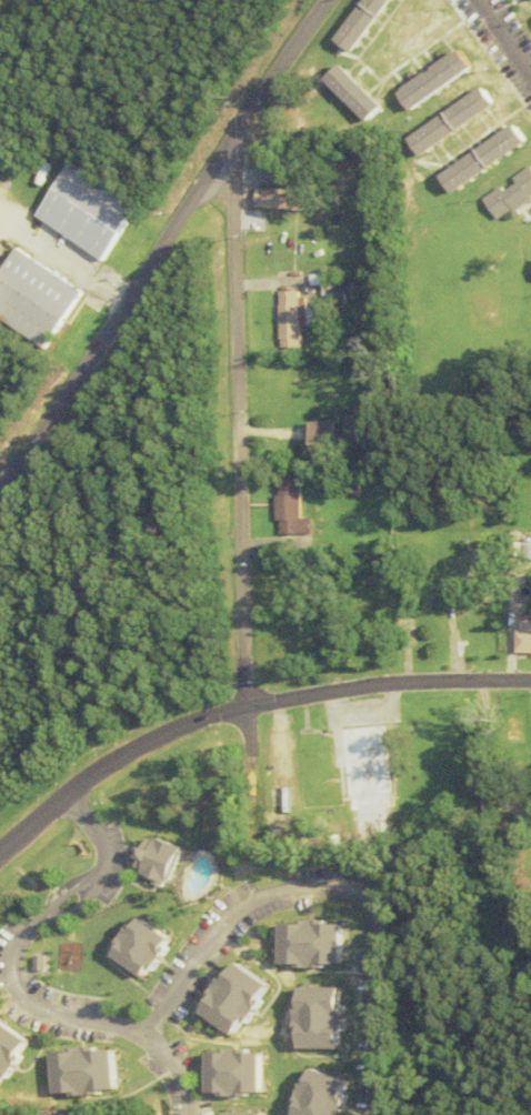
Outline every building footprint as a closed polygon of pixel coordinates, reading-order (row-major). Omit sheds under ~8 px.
[(388,0),(361,0),(332,41),(350,54),(388,0)] [(409,111),(469,69),(456,49),(395,91),(409,111)] [(323,80),(366,123),(381,108),(339,65),(323,80)] [(492,107),(479,89),(406,137),(418,156),(492,107)] [(436,175),(449,194),(522,145),(509,127),(436,175)] [(71,161),(138,205),(100,262),(33,218),(71,161)] [(530,196),(530,177),(526,169),(478,200),(492,222),(530,196)] [(253,208),(303,211),(304,192),(254,190),(253,208)] [(42,350),(0,322),(0,268),(12,249),(80,294),(42,350)] [(318,298),(348,298),(348,283),(318,283),(318,298)] [(274,348),(299,348),(299,293),(274,293),(274,348)] [(308,421),(311,466),(340,465),(338,444),(355,443),(353,418),(308,421)] [(304,519),(293,519),(294,479),(271,479),(270,534),(304,535),(304,519)] [(515,543),(515,558),(530,558),(530,543),(515,543)] [(510,621),(510,654),(530,654),(530,621),(510,621)] [(378,727),(332,728),(333,753),(325,753),(325,769),(337,769),(338,812),(348,812),(349,836),(382,835),(378,727)] [(132,875),(165,885),(177,847),(144,837),(132,875)] [(170,943),(137,918),(109,954),(141,980),(170,943)] [(276,967),(337,967),(337,923),(276,923),(276,967)] [(197,1014),(234,1038),(267,987),(229,963),(197,1014)] [(337,1050),(337,988),(293,988),(293,1050),(337,1050)] [(30,1042),(0,1023),(0,1089),(30,1042)] [(52,1096),(112,1095),(111,1050),(51,1051),(52,1096)] [(202,1051),(202,1095),(256,1095),(256,1051),(202,1051)] [(303,1069),(288,1114),(334,1114),(345,1082),(303,1069)]
